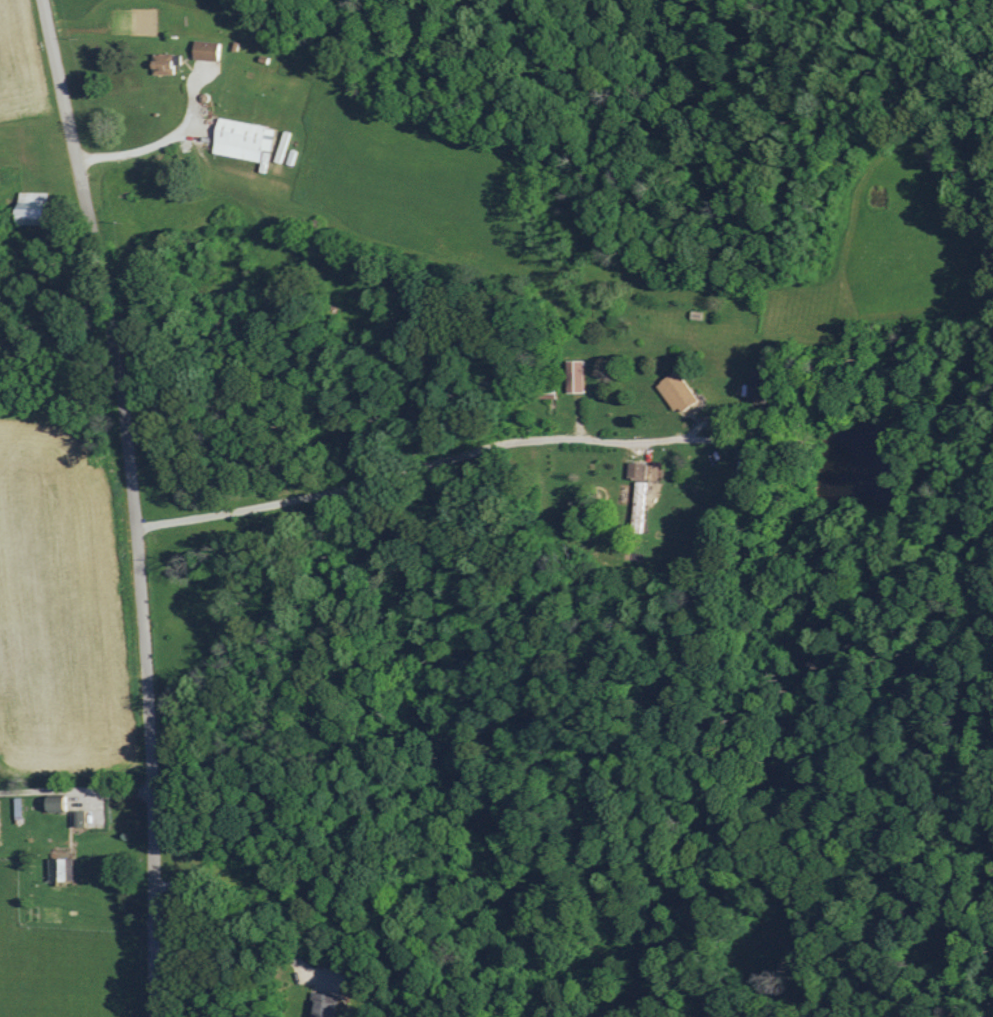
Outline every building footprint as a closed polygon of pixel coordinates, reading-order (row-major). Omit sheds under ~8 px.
[(217,60),(218,43),(194,42),(193,59),(217,60)] [(151,53),(151,74),(172,75),(172,53),(151,53)] [(259,161),(261,150),(270,152),(274,127),(217,118),(211,153),(259,161)] [(44,225),(45,192),(18,192),(17,224),(44,225)] [(566,391),(583,391),(582,359),(565,359),(566,391)] [(747,401),(765,402),(767,368),(748,367),(747,401)] [(655,383),(675,412),(696,397),(676,368),(655,383)] [(630,531),(642,532),(646,478),(650,478),(651,463),(628,461),(627,477),(634,478),(630,531)] [(62,795),(45,796),(45,811),(62,811),(62,795)] [(71,857),(48,858),(49,880),(72,879),(71,857)] [(311,991),(308,1012),(310,1013),(310,1016),(332,1016),(336,994),(311,991)]
